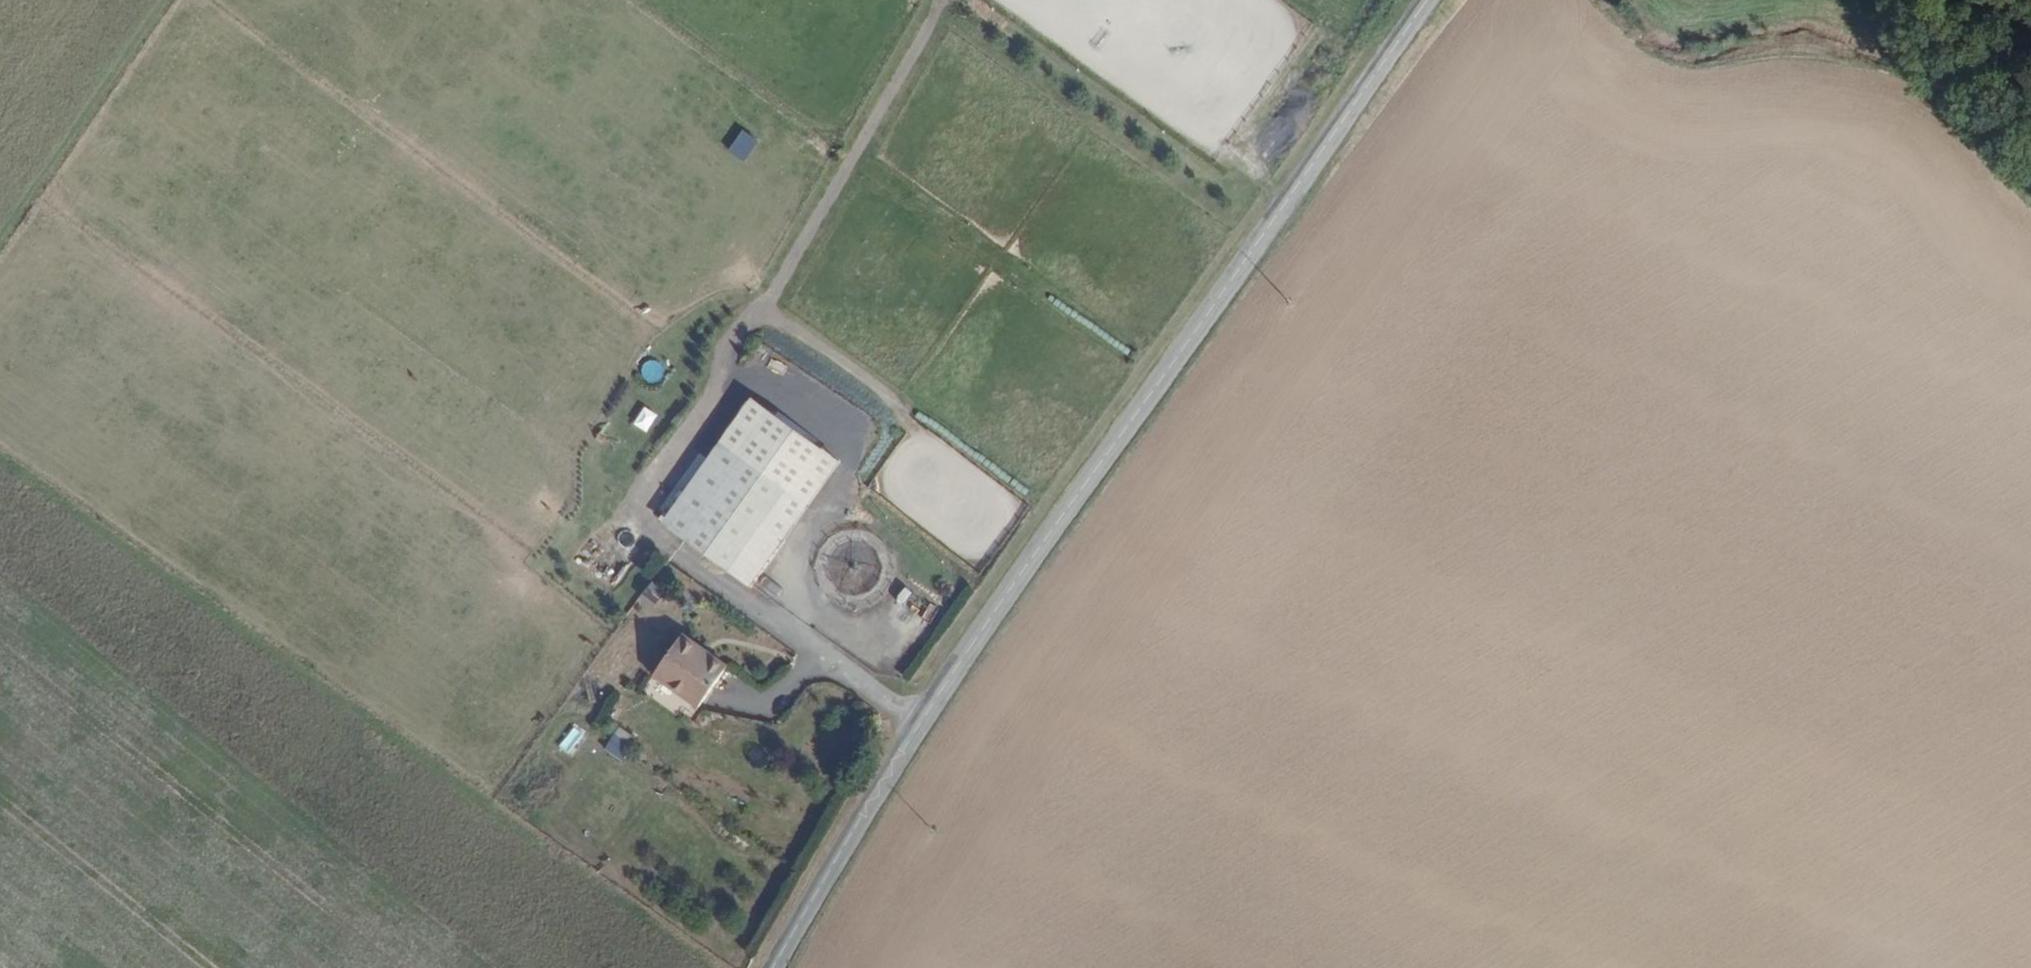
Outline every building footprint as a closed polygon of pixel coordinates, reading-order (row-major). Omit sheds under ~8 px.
[(664,502),(754,566),(839,443),(748,377),(664,502)] [(644,406),(633,425),(648,433),(658,414),(644,406)] [(641,598),(657,606),(666,588),(649,580),(641,598)] [(656,662),(699,693),(725,657),(702,641),(708,633),(686,618),(656,662)] [(569,754),(586,733),(574,723),(557,744),(569,754)] [(621,760),(633,735),(617,727),(605,752),(621,760)]
